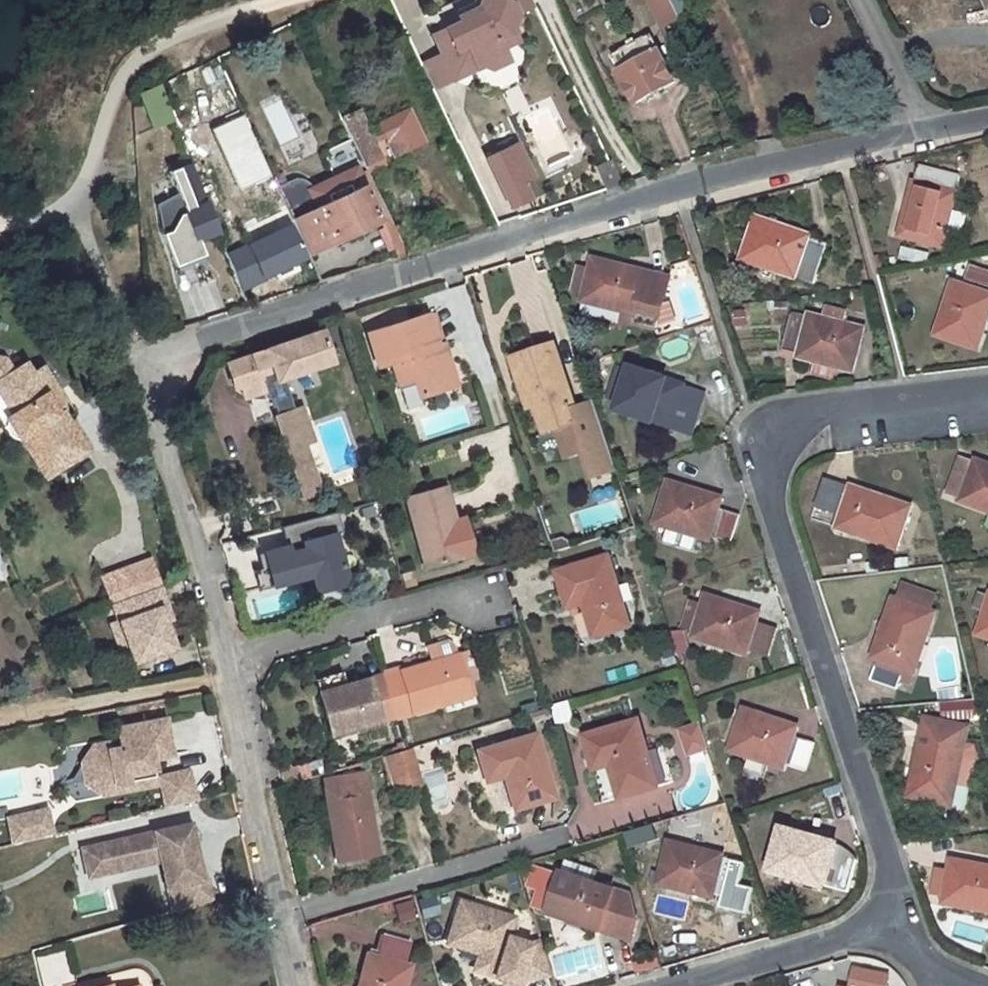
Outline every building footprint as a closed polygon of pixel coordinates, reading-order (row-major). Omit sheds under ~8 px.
[(430,33),(439,53),(447,69),(448,69),(460,63),(473,68),(480,64),(490,67),(507,59),(501,47),(517,40),(510,25),(514,13),(523,9),(519,0),(478,0),(475,6),(457,15),(455,16),(457,20),(430,33)] [(450,2),(457,15),(475,6),(478,0),(454,0),(450,2)] [(523,9),(532,5),(530,0),(519,0),(523,9)] [(663,22),(678,15),(671,0),(652,0),(663,22)] [(678,15),(692,8),(688,0),(671,0),(678,15)] [(652,35),(612,55),(634,102),(675,81),(652,35)] [(439,53),(420,62),(432,87),(452,78),(448,69),(447,69),(439,53)] [(379,156),(372,142),(384,137),(393,156),(423,141),(408,110),(378,124),(381,129),(369,135),(358,111),(341,118),(362,164),(379,156)] [(515,142),(504,147),(520,180),(531,175),(515,142)] [(504,147),(485,156),(509,206),(528,196),(520,180),(504,147)] [(379,156),(362,164),(364,169),(381,162),(379,156)] [(609,158),(594,165),(605,189),(622,183),(609,158)] [(266,163),(255,168),(279,217),(289,213),(308,255),(377,221),(355,174),(353,169),(311,191),(308,186),(290,180),(281,186),(276,175),(272,178),(266,163)] [(189,165),(169,172),(175,189),(180,201),(194,240),(218,230),(206,202),(203,203),(189,165)] [(918,165),(900,236),(942,247),(960,176),(918,165)] [(364,169),(355,174),(377,221),(394,257),(404,254),(364,169)] [(175,189),(168,193),(172,204),(180,201),(175,189)] [(827,245),(807,238),(808,236),(756,218),(742,259),(813,283),(827,245)] [(289,227),(227,254),(239,286),(303,257),(289,227)] [(918,252),(902,248),(899,257),(915,261),(918,252)] [(635,315),(633,322),(659,327),(671,279),(646,274),(646,271),(592,260),(589,273),(577,271),(573,291),(584,293),(583,302),(635,315)] [(969,263),(964,279),(987,287),(987,270),(969,263)] [(936,334),(976,347),(987,310),(987,295),(953,282),(936,334)] [(799,355),(798,357),(851,371),(863,329),(810,315),(809,317),(792,312),(782,350),(799,355)] [(415,380),(420,397),(457,385),(448,358),(440,360),(436,346),(437,346),(427,314),(367,334),(378,367),(392,362),(399,385),(415,380)] [(313,365),(310,357),(327,351),(320,330),(226,363),(234,390),(241,387),(244,397),(268,389),(263,375),(274,370),(275,374),(284,376),(313,365)] [(440,360),(448,358),(443,344),(437,346),(436,346),(440,360)] [(555,344),(512,358),(525,399),(534,397),(537,406),(544,431),(579,420),(555,344)] [(327,351),(310,357),(313,365),(330,360),(327,351)] [(42,368),(32,374),(25,364),(13,372),(4,359),(0,358),(0,395),(13,414),(6,419),(4,427),(11,438),(20,441),(21,439),(45,478),(87,452),(62,413),(68,409),(42,368)] [(630,368),(616,410),(669,426),(691,433),(703,393),(682,387),(682,385),(630,368)] [(534,397),(525,399),(528,409),(537,406),(534,397)] [(293,409),(288,411),(285,426),(297,421),(293,409)] [(306,461),(297,435),(302,434),(297,421),(285,426),(284,438),(285,457),(289,473),(293,483),(316,475),(311,459),(306,461)] [(961,456),(947,491),(962,497),(976,462),(961,456)] [(961,500),(987,511),(987,464),(976,460),(976,462),(962,497),(961,500)] [(316,475),(293,483),(294,485),(295,487),(301,491),(310,495),(321,489),(316,475)] [(842,519),(839,528),(896,547),(909,507),(825,477),(814,508),(842,519)] [(739,514),(717,508),(720,499),(668,483),(655,523),(707,539),(709,534),(731,541),(739,514)] [(444,487),(406,498),(416,533),(425,567),(473,553),(464,519),(455,522),(444,487)] [(302,580),(306,596),(345,588),(333,533),(253,550),(261,589),(302,580)] [(609,556),(558,571),(567,606),(583,603),(593,637),(630,626),(609,556)] [(165,605),(158,585),(111,603),(117,621),(132,661),(172,646),(163,621),(158,607),(165,605)] [(929,610),(934,596),(903,585),(898,599),(929,610)] [(777,629),(756,623),(758,614),(706,597),(693,638),(745,655),(747,650),(768,656),(777,629)] [(877,658),(870,679),(898,688),(901,677),(909,680),(913,670),(914,671),(934,612),(929,610),(898,599),(893,598),(872,656),(877,658)] [(978,634),(987,638),(987,604),(978,634)] [(163,621),(170,618),(165,605),(158,607),(163,621)] [(117,621),(110,624),(125,663),(132,661),(117,621)] [(430,663),(382,676),(393,715),(394,717),(467,696),(456,656),(452,644),(446,640),(425,646),(430,663)] [(466,653),(456,656),(467,696),(474,694),(470,681),(476,680),(470,660),(469,660),(466,653)] [(341,670),(314,678),(318,691),(344,684),(341,670)] [(344,684),(318,691),(330,733),(393,715),(382,676),(381,674),(344,684)] [(554,725),(571,720),(565,701),(548,706),(554,725)] [(815,743),(792,736),(795,726),(744,710),(730,750),(782,767),(784,763),(806,770),(815,743)] [(927,717),(910,795),(950,804),(968,727),(927,717)] [(152,758),(170,755),(164,719),(116,728),(119,747),(108,749),(98,751),(89,763),(93,778),(105,786),(127,781),(126,774),(153,769),(152,758)] [(638,721),(583,737),(589,756),(605,752),(608,766),(618,798),(657,787),(638,721)] [(697,722),(664,735),(674,762),(707,748),(697,722)] [(533,733),(475,751),(481,768),(498,762),(502,775),(511,809),(551,797),(533,733)] [(102,794),(156,783),(153,769),(126,774),(127,781),(105,786),(93,778),(89,763),(98,751),(108,749),(107,742),(94,744),(81,761),(86,784),(102,794)] [(412,746),(386,754),(396,788),(422,780),(412,746)] [(605,752),(589,756),(593,770),(608,766),(605,752)] [(502,775),(498,762),(481,768),(484,781),(502,775)] [(196,801),(188,770),(159,777),(166,807),(196,801)] [(362,774),(323,780),(326,803),(332,802),(337,834),(331,835),(336,863),(376,856),(362,774)] [(332,802),(326,803),(331,835),(337,834),(332,802)] [(55,832),(48,807),(11,817),(17,842),(25,840),(21,823),(42,817),(47,835),(55,832)] [(47,835),(42,817),(21,823),(25,840),(47,835)] [(102,872),(161,859),(172,911),(211,901),(206,878),(201,879),(189,825),(96,846),(102,872)] [(649,825),(621,834),(625,849),(654,840),(649,825)] [(856,858),(832,852),(834,845),(781,830),(770,871),(848,892),(856,858)] [(668,843),(658,883),(711,897),(722,856),(668,843)] [(102,872),(96,846),(82,849),(88,875),(102,872)] [(952,860),(950,869),(935,867),(931,893),(945,896),(944,902),(987,910),(987,866),(952,860)] [(727,867),(719,893),(734,897),(742,871),(727,867)] [(613,890),(561,874),(548,913),(600,930),(613,890)] [(396,923),(413,918),(407,899),(391,904),(396,923)] [(549,973),(539,941),(529,943),(507,937),(513,917),(460,901),(448,941),(480,952),(475,969),(517,981),(549,973)] [(618,903),(609,931),(625,936),(634,908),(618,903)] [(403,965),(409,944),(383,935),(378,951),(368,949),(358,985),(403,985),(408,966),(403,965)] [(550,948),(551,975),(601,972),(600,946),(550,948)] [(44,985),(70,979),(63,950),(37,957),(44,985)] [(888,977),(855,970),(851,985),(886,985),(888,977)]
